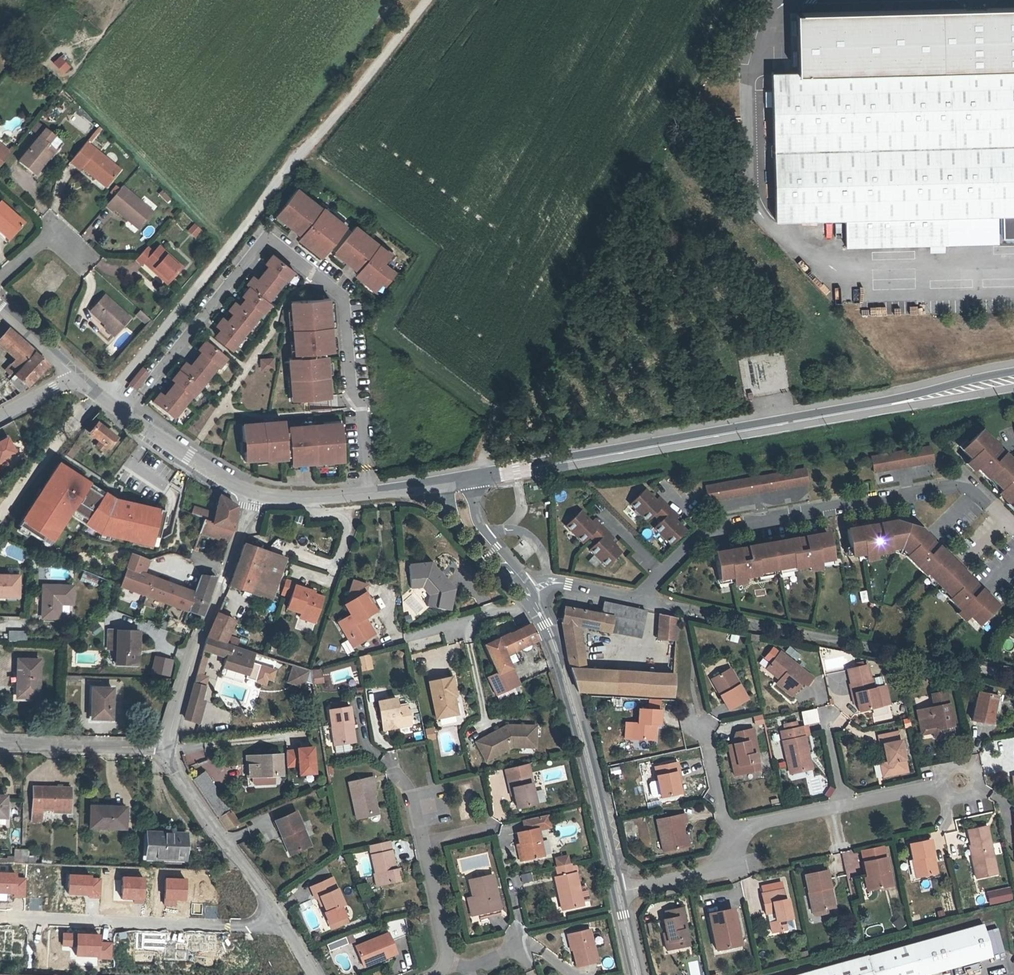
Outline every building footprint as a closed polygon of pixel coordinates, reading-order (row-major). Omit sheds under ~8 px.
[(799,72),(1013,67),(1013,8),(797,12),(799,72)] [(61,56),(54,62),(65,74),(71,68),(61,56)] [(1013,240),(1013,67),(799,72),(772,73),(775,223),(845,221),(846,249),(996,245),(996,217),(1002,217),(1003,240),(1013,240)] [(69,121),(84,134),(91,125),(76,113),(69,121)] [(99,126),(86,142),(89,144),(102,128),(99,126)] [(46,161),(55,150),(48,144),(54,136),(45,129),(19,162),(35,175),(46,161)] [(54,136),(48,144),(55,150),(46,161),(48,162),(63,144),(54,136)] [(86,142),(70,162),(80,170),(82,167),(97,180),(99,178),(108,185),(120,170),(89,144),(86,142)] [(14,148),(12,146),(9,150),(0,143),(0,165),(14,148)] [(108,185),(99,178),(97,180),(106,187),(108,185)] [(122,186),(106,206),(112,211),(114,209),(128,220),(130,218),(140,227),(153,212),(122,186)] [(316,246),(326,253),(330,248),(347,227),(348,226),(342,221),(342,220),(314,197),(313,199),(300,189),(278,216),(288,224),(294,229),(304,216),(313,223),(303,236),(300,239),(313,249),(316,246)] [(171,199),(164,193),(161,196),(167,202),(171,199)] [(0,202),(0,229),(1,228),(11,237),(24,223),(0,202)] [(91,223),(99,229),(110,214),(102,209),(91,223)] [(288,224),(278,216),(275,219),(285,227),(288,224)] [(304,216),(294,229),(303,236),(313,223),(304,216)] [(140,227),(130,218),(128,220),(138,229),(140,227)] [(194,236),(200,229),(195,225),(189,231),(194,236)] [(353,232),(338,252),(344,257),(343,258),(348,262),(358,250),(365,255),(362,259),(366,263),(360,271),(357,275),(376,290),(383,282),(386,285),(396,272),(389,266),(385,263),(392,254),(358,226),(353,232)] [(347,227),(330,248),(336,253),(338,252),(353,232),(347,227)] [(6,242),(11,237),(1,228),(0,229),(0,236),(6,242)] [(147,247),(136,259),(142,265),(144,263),(157,275),(159,273),(170,282),(183,268),(159,246),(153,252),(147,247)] [(316,246),(313,249),(323,257),(326,253),(316,246)] [(358,250),(348,262),(360,271),(366,263),(362,259),(365,255),(358,250)] [(218,337),(234,350),(264,311),(265,312),(272,304),(269,301),(287,278),(288,279),(295,271),(274,254),(269,261),(272,263),(261,278),(256,274),(250,282),(253,285),(246,294),(249,296),(244,304),(239,300),(232,308),(237,312),(231,319),(227,315),(220,324),(225,328),(218,337)] [(396,258),(392,254),(385,263),(389,266),(396,258)] [(170,282),(159,273),(157,275),(168,284),(170,282)] [(383,282),(376,290),(380,293),(386,285),(383,282)] [(130,318),(105,295),(90,311),(106,325),(116,334),(130,318)] [(304,398),(330,396),(329,380),(327,380),(327,375),(328,375),(327,355),(325,355),(324,347),(323,328),(331,327),(329,299),(292,301),(292,311),(294,311),(295,317),(293,317),(296,353),(300,353),(301,357),(290,358),(291,377),(293,377),(294,397),(303,396),(304,398)] [(148,318),(141,311),(137,315),(144,322),(148,318)] [(116,334),(106,325),(104,327),(114,336),(116,334)] [(333,347),(331,327),(323,328),(324,347),(333,347)] [(8,329),(0,339),(0,346),(15,359),(11,365),(15,369),(18,371),(9,380),(20,393),(23,391),(48,364),(8,329)] [(153,402),(173,419),(192,396),(193,397),(219,367),(220,368),(228,360),(206,342),(199,351),(203,354),(191,368),(186,364),(173,380),(176,383),(164,397),(160,394),(153,402)] [(273,358),(261,360),(263,370),(275,367),(273,358)] [(10,375),(15,369),(11,365),(5,371),(10,375)] [(135,377),(141,381),(148,372),(143,368),(135,377)] [(141,381),(135,377),(129,384),(135,389),(141,381)] [(7,378),(0,383),(0,394),(6,402),(12,398),(20,393),(9,380),(7,378)] [(119,436),(96,420),(87,432),(100,441),(95,446),(104,452),(119,436)] [(244,452),(244,461),(265,460),(266,461),(284,460),(284,459),(292,458),(312,457),(312,465),(325,465),(325,463),(331,463),(331,464),(341,464),(339,426),(329,427),(329,429),(323,429),(323,427),(287,429),(287,434),(283,434),(282,424),(262,425),(263,426),(258,426),(258,425),(242,426),(243,443),(245,443),(246,452),(244,452)] [(1003,454),(996,447),(997,447),(980,430),(961,449),(970,459),(969,461),(976,468),(987,479),(989,477),(1001,490),(1000,491),(1010,501),(1013,506),(1013,464),(1003,454)] [(18,452),(9,436),(0,441),(0,462),(18,452)] [(72,458),(80,448),(74,444),(66,454),(72,458)] [(933,461),(930,447),(871,457),(873,472),(933,461)] [(293,467),(312,465),(312,457),(292,458),(293,467)] [(115,496),(60,458),(54,470),(43,486),(20,519),(53,541),(73,510),(86,519),(83,524),(98,534),(152,546),(160,508),(115,496)] [(976,468),(969,461),(965,464),(972,471),(976,468)] [(708,501),(807,484),(805,469),(705,487),(708,501)] [(668,507),(658,498),(655,501),(644,490),(630,504),(647,520),(654,514),(657,518),(668,507)] [(233,529),(237,504),(220,494),(215,516),(204,513),(205,509),(194,505),(192,513),(205,518),(204,520),(233,530),(233,529)] [(685,531),(674,520),(677,517),(668,507),(657,518),(661,521),(654,528),(671,544),(685,531)] [(593,539),(603,529),(594,519),(590,523),(580,512),(566,526),(583,542),(589,536),(593,539)] [(228,542),(233,530),(204,520),(200,533),(228,542)] [(973,583),(937,547),(930,540),(931,540),(919,528),(895,521),(879,524),(870,526),(870,525),(847,529),(851,556),(864,553),(865,556),(875,554),(890,551),(890,549),(900,547),(907,554),(906,556),(924,574),(925,573),(950,597),(948,599),(959,610),(967,617),(968,615),(978,625),(997,606),(980,589),(980,590),(973,583)] [(620,553),(609,542),(613,539),(603,529),(593,539),(596,543),(590,549),(606,566),(620,553)] [(832,559),(827,533),(804,537),(795,539),(747,547),(747,548),(738,549),(714,553),(719,579),(732,577),(733,579),(742,577),(758,575),(757,572),(772,570),(775,569),(779,569),(793,566),(794,569),(809,566),(819,564),(819,562),(832,559)] [(271,600),(285,558),(244,544),(229,586),(271,600)] [(907,554),(900,547),(890,549),(890,551),(898,554),(906,556),(907,554)] [(143,574),(148,560),(131,554),(126,568),(143,574)] [(453,589),(430,563),(409,565),(411,588),(422,587),(429,595),(427,606),(449,610),(453,589)] [(194,593),(143,574),(126,568),(120,586),(156,599),(179,608),(188,611),(194,593)] [(95,587),(98,580),(83,574),(80,580),(95,587)] [(201,617),(216,577),(200,575),(194,593),(188,611),(201,616),(201,617)] [(18,576),(0,576),(0,597),(7,597),(7,594),(18,595),(18,576)] [(291,597),(294,586),(295,583),(285,580),(281,594),(291,597)] [(375,611),(369,600),(367,602),(362,595),(365,593),(368,585),(353,580),(345,605),(351,614),(338,622),(349,640),(352,638),(356,644),(374,634),(367,623),(366,624),(364,621),(366,620),(364,617),(375,611)] [(72,604),(73,586),(43,586),(42,618),(60,618),(60,607),(58,607),(58,603),(72,604)] [(316,620),(323,597),(308,592),(308,590),(294,586),(291,597),(287,608),(301,613),(302,612),(308,614),(307,617),(316,620)] [(427,606),(429,595),(422,587),(411,588),(427,606)] [(175,620),(179,608),(156,599),(151,611),(175,620)] [(640,637),(646,612),(604,602),(601,615),(612,617),(609,631),(640,637)] [(609,631),(612,617),(601,615),(564,608),(562,622),(579,626),(609,631)] [(967,617),(959,610),(956,613),(963,620),(967,617)] [(307,617),(308,614),(302,612),(301,613),(300,618),(315,623),(316,620),(307,617)] [(230,631),(235,621),(218,613),(213,624),(230,631)] [(675,640),(676,619),(676,618),(660,615),(658,639),(675,640)] [(580,635),(579,626),(562,622),(562,623),(563,633),(580,635)] [(239,639),(228,636),(230,631),(213,624),(207,637),(236,647),(239,639)] [(522,647),(530,643),(538,639),(531,624),(508,634),(508,633),(484,645),(497,673),(498,674),(511,668),(505,655),(522,647)] [(138,665),(139,631),(108,630),(108,649),(116,649),(116,665),(138,665)] [(26,642),(27,634),(8,633),(8,642),(26,642)] [(583,659),(580,635),(563,633),(568,659),(583,659)] [(250,667),(254,652),(236,647),(207,637),(203,650),(226,658),(223,668),(239,673),(242,664),(250,667)] [(341,643),(347,652),(352,649),(347,640),(341,643)] [(327,643),(329,652),(338,651),(336,642),(327,643)] [(531,649),(532,646),(530,643),(522,647),(523,650),(526,651),(531,649)] [(813,678),(800,668),(796,665),(780,652),(769,666),(782,677),(780,679),(777,683),(792,696),(803,683),(807,686),(813,678)] [(371,666),(369,654),(359,657),(361,668),(371,666)] [(174,660),(155,656),(151,671),(170,676),(174,660)] [(204,687),(207,677),(201,676),(205,661),(201,659),(194,684),(204,687)] [(585,669),(583,659),(568,659),(571,668),(585,669)] [(800,668),(805,662),(800,659),(796,664),(800,668)] [(38,697),(39,660),(17,660),(16,697),(38,697)] [(277,670),(252,662),(247,680),(268,685),(269,680),(274,681),(277,670)] [(247,675),(250,667),(242,664),(239,673),(247,675)] [(292,682),(297,666),(294,665),(289,681),(292,682)] [(874,688),(872,679),(871,679),(867,665),(847,670),(851,684),(849,685),(852,694),(854,693),(857,703),(859,711),(889,704),(885,686),(883,686),(877,688),(874,688)] [(304,681),(308,669),(297,666),(292,682),(303,685),(304,681)] [(782,677),(769,666),(766,668),(780,679),(782,677)] [(513,686),(519,683),(511,668),(498,674),(497,673),(489,678),(497,694),(513,686)] [(643,695),(644,673),(585,669),(571,668),(578,691),(643,695)] [(747,699),(729,668),(713,678),(723,694),(720,695),(729,710),(747,699)] [(313,684),(311,670),(308,669),(304,681),(313,684)] [(322,682),(320,673),(313,674),(314,684),(322,682)] [(672,697),(673,675),(644,673),(643,695),(672,697)] [(883,686),(881,674),(874,676),(877,688),(883,686)] [(456,696),(452,677),(429,682),(437,719),(455,715),(451,697),(454,696),(456,696)] [(723,694),(713,678),(711,679),(720,695),(723,694)] [(200,701),(204,687),(194,684),(190,698),(200,701)] [(500,701),(516,693),(513,686),(497,694),(500,701)] [(112,719),(112,689),(92,688),(91,705),(93,705),(92,719),(112,719)] [(954,733),(946,691),(931,694),(932,695),(933,703),(934,707),(917,711),(921,729),(938,726),(940,736),(954,733)] [(991,709),(994,696),(978,692),(972,720),(991,724),(994,709),(991,709)] [(198,723),(204,702),(200,701),(190,698),(185,717),(198,723)] [(411,725),(407,706),(398,708),(396,698),(377,702),(383,730),(391,728),(391,726),(395,726),(395,728),(411,725)] [(620,708),(621,700),(611,700),(610,708),(620,708)] [(346,707),(345,701),(330,703),(331,710),(346,707)] [(352,723),(349,707),(346,707),(331,710),(328,710),(334,745),(349,743),(351,742),(348,724),(352,723)] [(651,740),(652,724),(655,724),(659,725),(660,710),(639,709),(638,723),(633,723),(632,739),(651,740)] [(763,723),(761,715),(754,716),(755,725),(763,723)] [(909,728),(907,720),(900,721),(902,730),(909,728)] [(808,753),(802,727),(797,728),(796,722),(784,724),(785,731),(781,732),(790,773),(808,769),(805,754),(808,753)] [(632,739),(633,723),(626,723),(625,739),(632,739)] [(530,747),(530,726),(519,725),(519,728),(511,728),(511,725),(506,725),(476,742),(486,761),(512,747),(530,747)] [(940,736),(938,726),(921,729),(922,734),(934,732),(935,737),(940,736)] [(759,770),(755,753),(758,753),(752,728),(735,732),(732,742),(733,744),(738,766),(732,767),(734,775),(759,770)] [(905,762),(898,732),(878,736),(880,745),(883,745),(887,763),(884,763),(887,776),(907,771),(906,768),(907,768),(906,762),(905,762)] [(350,750),(349,743),(334,745),(335,753),(350,750)] [(738,766),(733,744),(728,745),(732,767),(738,766)] [(315,745),(286,747),(287,767),(298,766),(298,774),(317,773),(315,745)] [(282,775),(281,754),(247,756),(247,776),(252,776),(252,783),(255,784),(274,784),(274,775),(282,775)] [(678,780),(676,772),(679,772),(677,762),(655,767),(657,780),(660,796),(661,797),(680,793),(678,780)] [(530,774),(528,764),(505,770),(508,780),(530,774)] [(657,780),(655,767),(646,769),(649,782),(650,781),(657,780)] [(219,794),(204,772),(192,780),(198,789),(207,802),(219,794)] [(536,804),(531,784),(532,783),(530,774),(508,780),(510,789),(512,788),(514,795),(517,808),(536,804)] [(374,795),(371,786),(374,785),(375,785),(373,776),(348,782),(356,819),(370,816),(370,813),(371,811),(377,810),(374,795)] [(330,785),(329,778),(315,784),(318,790),(330,785)] [(660,796),(657,780),(650,781),(649,784),(652,796),(654,797),(660,796)] [(70,808),(71,788),(62,788),(58,788),(41,787),(41,788),(33,788),(33,809),(32,809),(31,821),(42,821),(43,809),(53,809),(53,808),(70,808)] [(539,802),(545,800),(541,789),(535,791),(539,802)] [(231,811),(219,794),(207,802),(219,819),(231,811)] [(125,829),(126,807),(90,806),(90,828),(125,829)] [(240,824),(231,811),(219,819),(226,830),(240,824)] [(310,845),(296,812),(275,821),(282,836),(286,834),(293,852),(310,845)] [(684,836),(682,823),(686,822),(684,814),(657,820),(663,851),(687,847),(684,836)] [(544,856),(538,830),(550,827),(547,815),(523,820),(525,830),(517,832),(519,844),(517,845),(520,861),(544,856)] [(997,874),(986,826),(968,829),(971,845),(974,859),(972,860),(976,878),(997,874)] [(184,859),(185,834),(147,833),(146,857),(184,859)] [(293,852),(286,834),(282,836),(290,854),(293,852)] [(937,873),(930,839),(909,844),(912,859),(915,859),(919,877),(937,873)] [(395,869),(389,841),(369,845),(376,874),(377,874),(380,884),(401,880),(398,868),(395,869)] [(891,886),(885,847),(861,851),(869,890),(891,886)] [(844,872),(857,870),(855,850),(842,851),(844,872)] [(582,902),(579,887),(575,872),(572,873),(570,863),(556,867),(558,876),(555,877),(559,898),(562,897),(565,909),(583,905),(582,902)] [(831,908),(826,888),(830,888),(827,870),(804,875),(812,912),(814,911),(826,909),(831,908)] [(520,874),(522,883),(532,880),(530,872),(520,874)] [(500,909),(492,874),(469,880),(472,897),(474,897),(478,914),(500,909)] [(344,904),(332,877),(310,887),(315,898),(317,897),(320,896),(326,911),(324,912),(331,929),(347,922),(340,906),(344,904)] [(863,881),(857,881),(859,899),(866,898),(863,881)] [(589,899),(586,887),(584,885),(579,887),(582,902),(587,901),(589,899)] [(1010,900),(1007,888),(988,892),(990,904),(1010,900)] [(791,918),(787,899),(785,899),(783,889),(764,893),(766,903),(763,903),(766,913),(768,913),(774,911),(776,921),(770,922),(772,932),(787,929),(785,919),(791,918)] [(326,911),(320,896),(317,897),(324,912),(326,911)] [(375,904),(371,896),(364,899),(368,908),(375,904)] [(478,914),(474,897),(472,897),(467,898),(471,915),(478,914)] [(681,929),(680,923),(684,922),(685,922),(682,908),(666,911),(667,919),(663,919),(666,933),(668,941),(665,942),(666,950),(680,947),(678,940),(687,938),(685,929),(681,929)] [(479,918),(501,913),(500,909),(478,914),(479,918)] [(734,929),(729,909),(709,914),(716,950),(734,946),(731,930),(734,929)] [(776,921),(774,911),(768,913),(770,922),(776,921)] [(905,923),(899,917),(893,924),(898,930),(905,923)] [(397,953),(391,941),(408,933),(405,918),(383,922),(387,933),(355,946),(362,965),(386,955),(387,957),(397,953)] [(992,956),(985,931),(983,924),(852,961),(852,960),(799,974),(924,974),(992,956)] [(740,945),(737,928),(734,929),(731,930),(734,946),(740,945)] [(998,928),(985,931),(992,956),(993,959),(1006,956),(998,928)] [(597,961),(589,929),(570,934),(573,948),(572,949),(576,966),(597,961)] [(354,941),(351,934),(346,936),(348,943),(354,941)] [(326,943),(328,949),(347,942),(345,936),(326,943)] [(688,945),(687,938),(678,940),(680,947),(688,945)] [(363,967),(387,957),(386,955),(362,965),(363,967)] [(41,966),(41,959),(20,958),(20,965),(41,966)]
